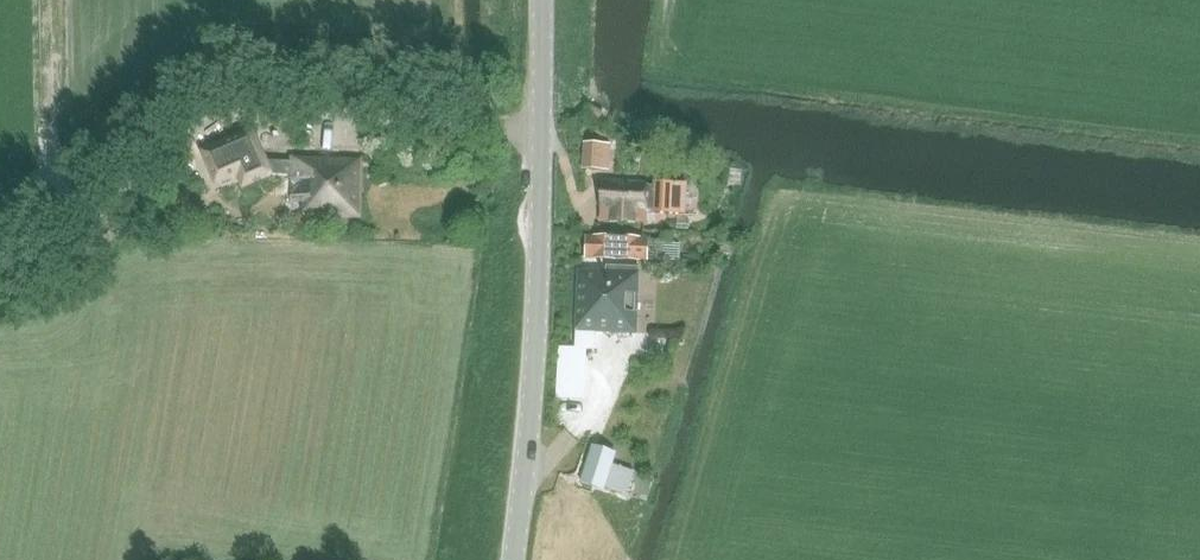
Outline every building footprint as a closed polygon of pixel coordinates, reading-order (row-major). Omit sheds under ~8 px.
[(259,130),(209,149),(222,182),(244,174),(250,187),(277,176),(259,130)] [(610,170),(611,144),(582,142),(581,169),(610,170)] [(361,215),(363,159),(294,156),(292,199),(306,199),(306,213),(361,215)] [(647,186),(647,185),(604,182),(602,220),(647,222),(648,211),(653,212),(653,213),(686,215),(688,184),(653,182),(653,186),(647,186)] [(648,240),(648,239),(587,237),(586,258),(647,260),(647,259),(656,259),(656,256),(659,256),(659,243),(657,243),(657,240),(648,240)] [(636,333),(639,274),(635,273),(635,267),(619,266),(619,273),(579,271),(577,331),(636,333)] [(558,383),(557,398),(582,399),(583,384),(558,383)] [(626,486),(634,471),(614,465),(617,454),(592,446),(580,482),(605,490),(608,480),(626,486)]
